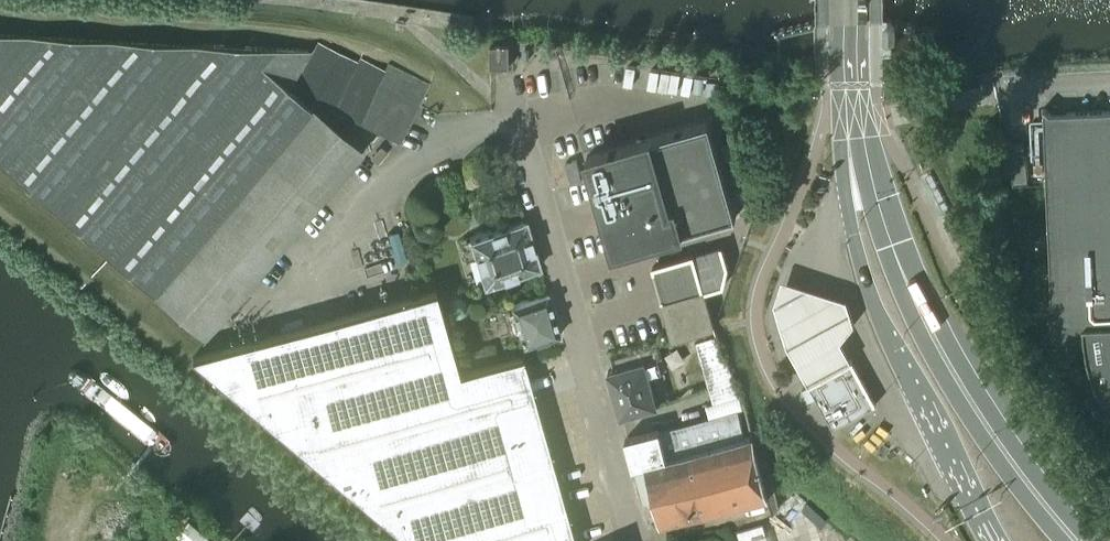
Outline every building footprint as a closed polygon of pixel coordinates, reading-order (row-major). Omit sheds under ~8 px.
[(885,26),(885,38),(889,41),(893,41),(896,37),(896,26),(893,22),(888,22),(885,26)] [(204,337),(362,151),(289,89),(310,49),(276,48),(0,30),(0,162),(204,337)] [(295,88),(400,142),(430,84),(389,62),(385,70),(361,58),(359,63),(319,42),(295,88)] [(491,44),(491,66),(510,66),(510,44),(491,44)] [(1043,107),(1046,184),(1053,337),(1060,337),(1084,336),(1085,340),(1089,362),(1096,383),(1106,402),(1109,409),(1109,110),(1050,112),(1044,107),(1043,107)] [(587,155),(614,250),(625,247),(624,245),(616,248),(611,232),(627,227),(632,243),(629,244),(629,246),(736,216),(709,121),(587,155)] [(582,180),(576,158),(565,161),(571,183),(582,180)] [(539,266),(525,220),(470,237),(484,283),(539,266)] [(632,243),(627,227),(611,232),(616,248),(624,245),(625,247),(629,246),(629,244),(632,243)] [(704,291),(723,285),(728,266),(722,246),(652,266),(673,337),(714,327),(711,317),(704,291)] [(808,381),(851,357),(842,343),(846,337),(854,326),(845,302),(828,296),(781,280),(774,304),(788,350),(808,381)] [(436,288),(193,357),(193,359),(410,540),(575,540),(523,356),(459,373),(436,288)] [(510,303),(523,345),(560,334),(547,292),(510,303)] [(709,387),(713,402),(741,394),(717,335),(696,341),(709,387)] [(609,370),(621,415),(658,404),(653,387),(645,361),(662,356),(658,341),(611,356),(614,369),(609,370)] [(76,356),(58,381),(161,462),(180,438),(76,356)] [(876,403),(851,357),(808,381),(833,427),(876,403)] [(633,466),(646,462),(744,436),(737,410),(660,430),(659,428),(625,438),(633,466)] [(768,492),(773,511),(780,502),(764,441),(755,444),(753,434),(744,436),(646,462),(662,521),(768,492)] [(187,520),(175,534),(182,540),(211,540),(187,520)]
